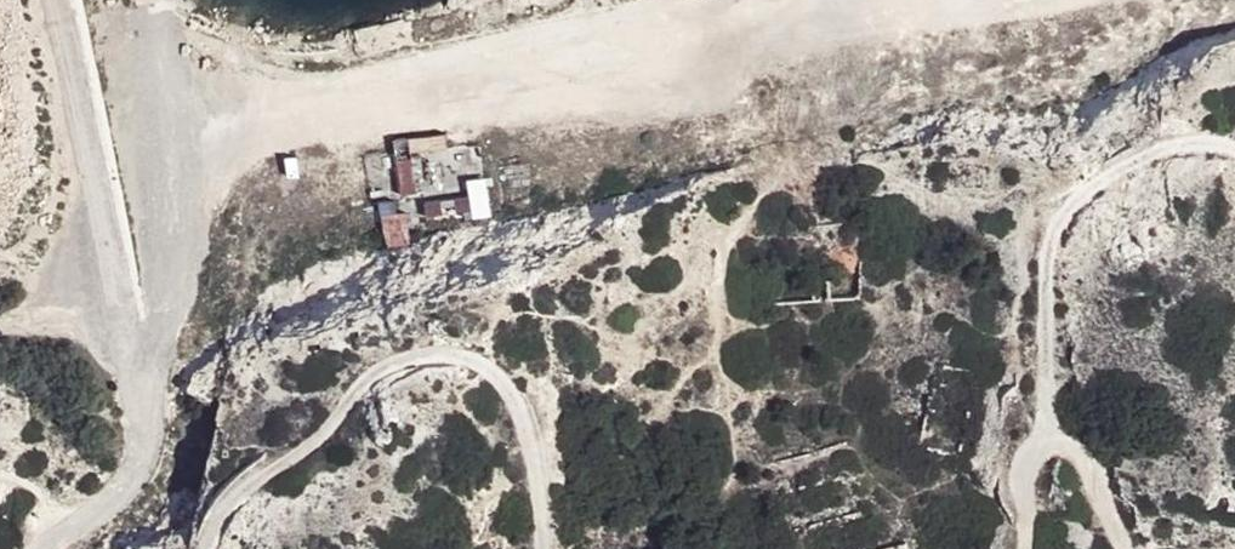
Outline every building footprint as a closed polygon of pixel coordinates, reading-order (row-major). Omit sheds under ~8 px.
[(430,223),(491,214),(486,186),(426,194),(430,223)] [(407,209),(382,214),(388,246),(413,241),(407,209)]
